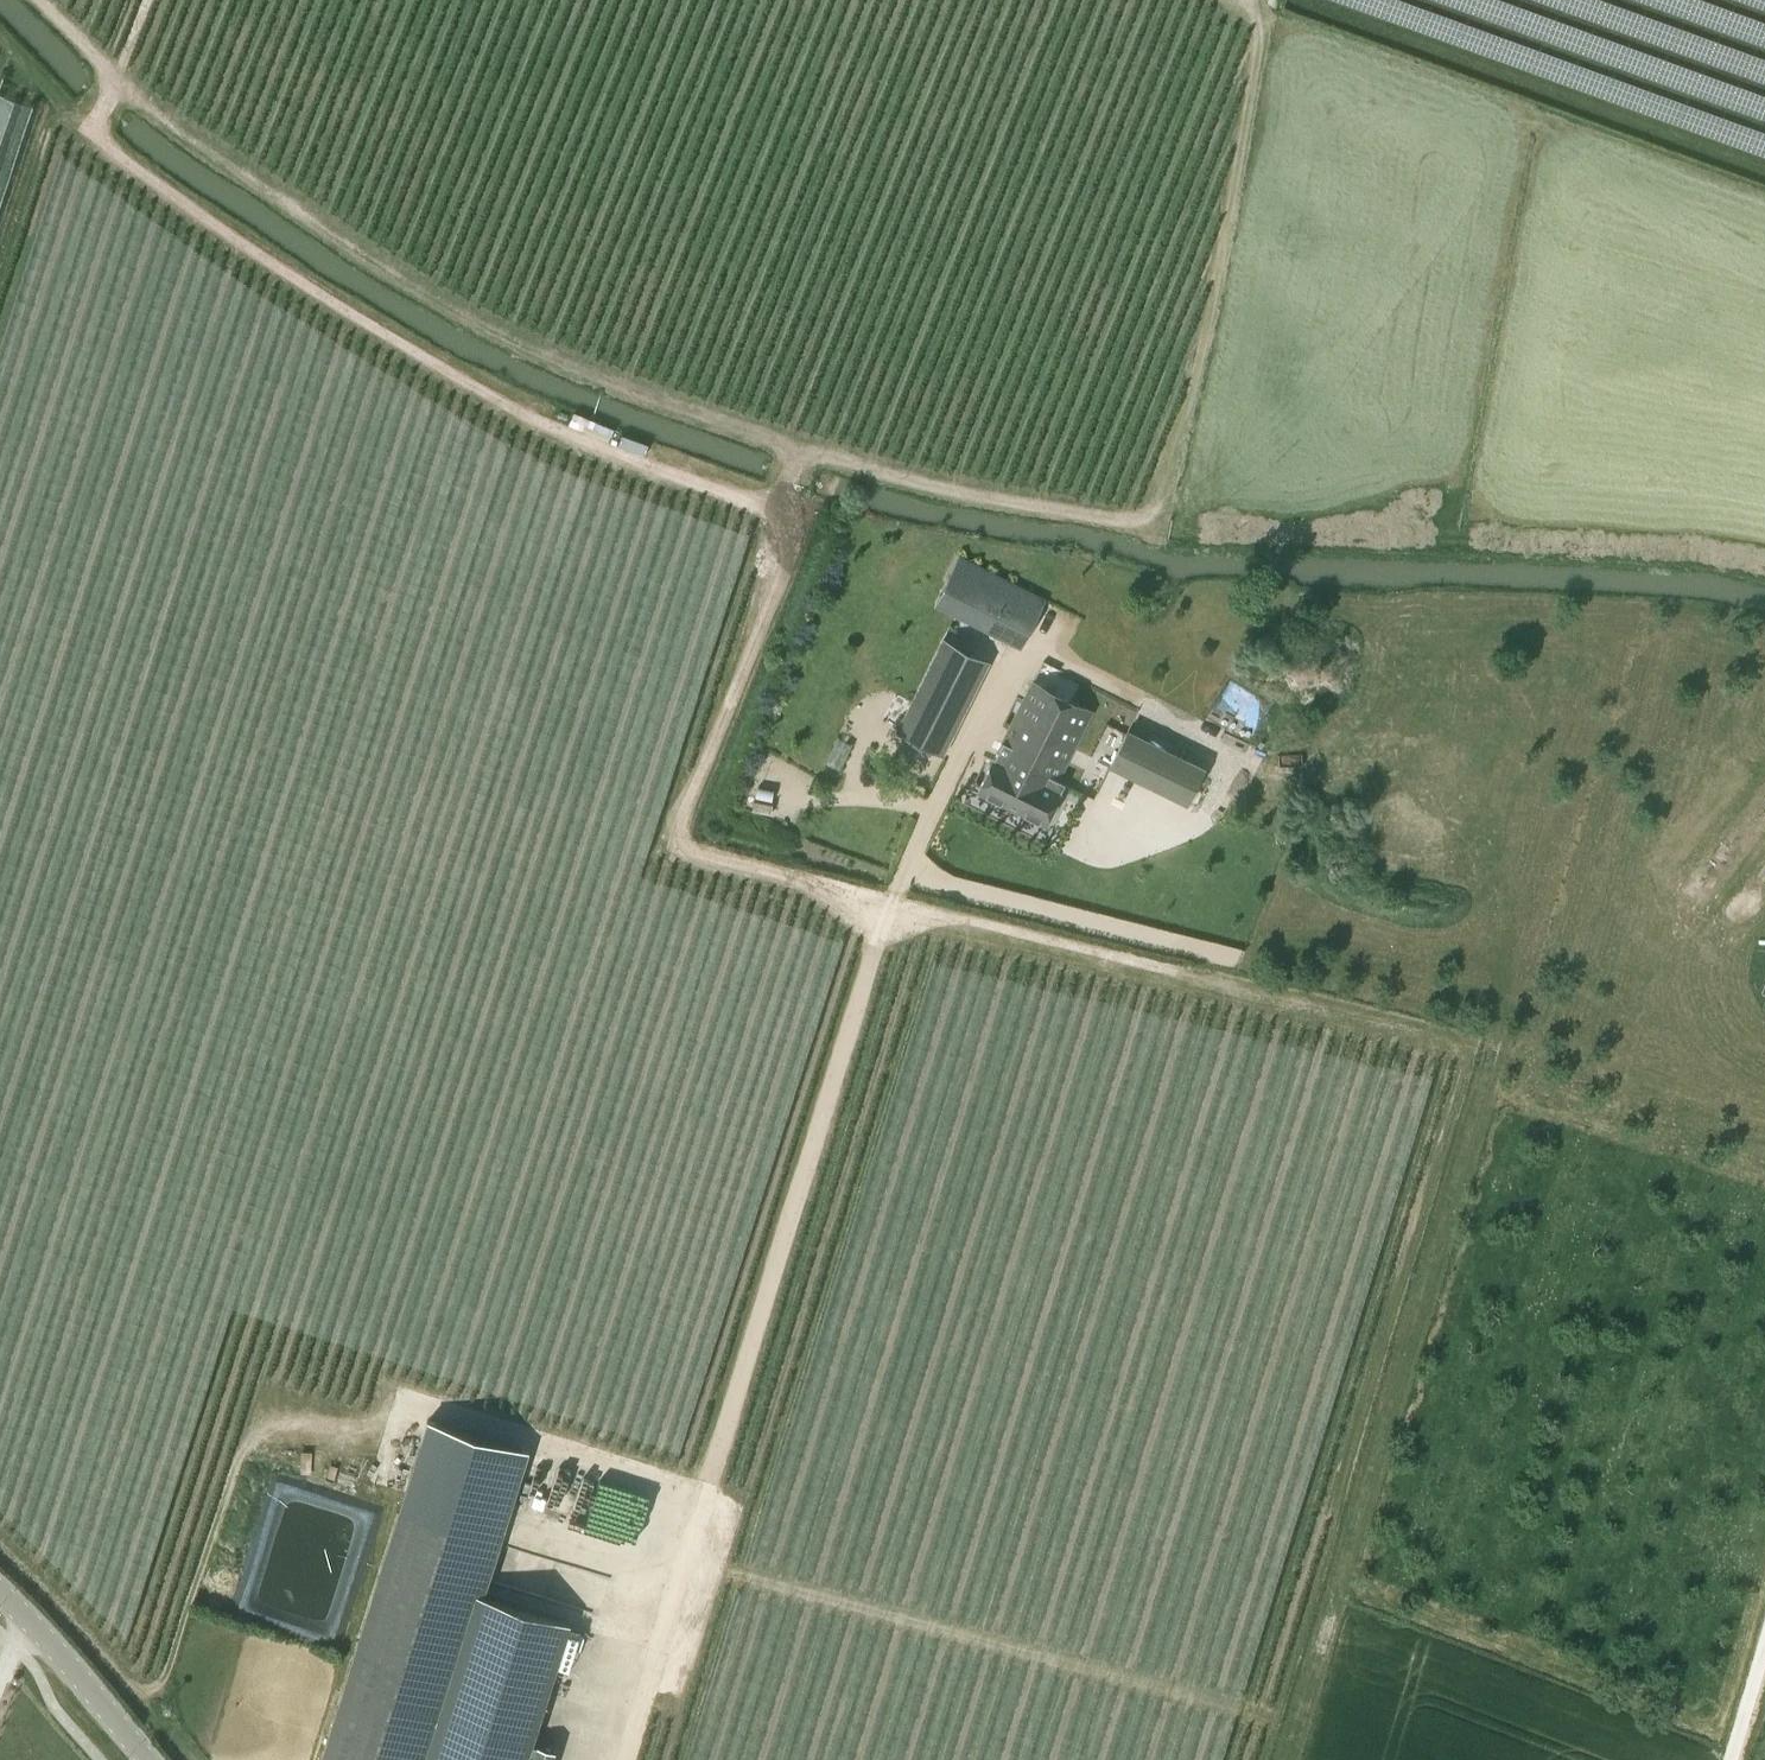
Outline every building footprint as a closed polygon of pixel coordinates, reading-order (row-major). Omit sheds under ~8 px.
[(1020,645),(1043,599),(958,557),(935,603),(1020,645)] [(942,639),(897,730),(942,752),(987,661),(942,639)] [(1032,679),(976,790),(1045,826),(1062,792),(1061,791),(1065,783),(1059,780),(1094,711),(1032,679)] [(1128,740),(1111,775),(1193,815),(1209,780),(1128,740)] [(476,1598),(475,1597),(492,1542),(399,1513),(321,1759),(526,1759),(532,1742),(568,1626),(476,1598)] [(532,1742),(526,1759),(552,1759),(556,1749),(532,1742)]
